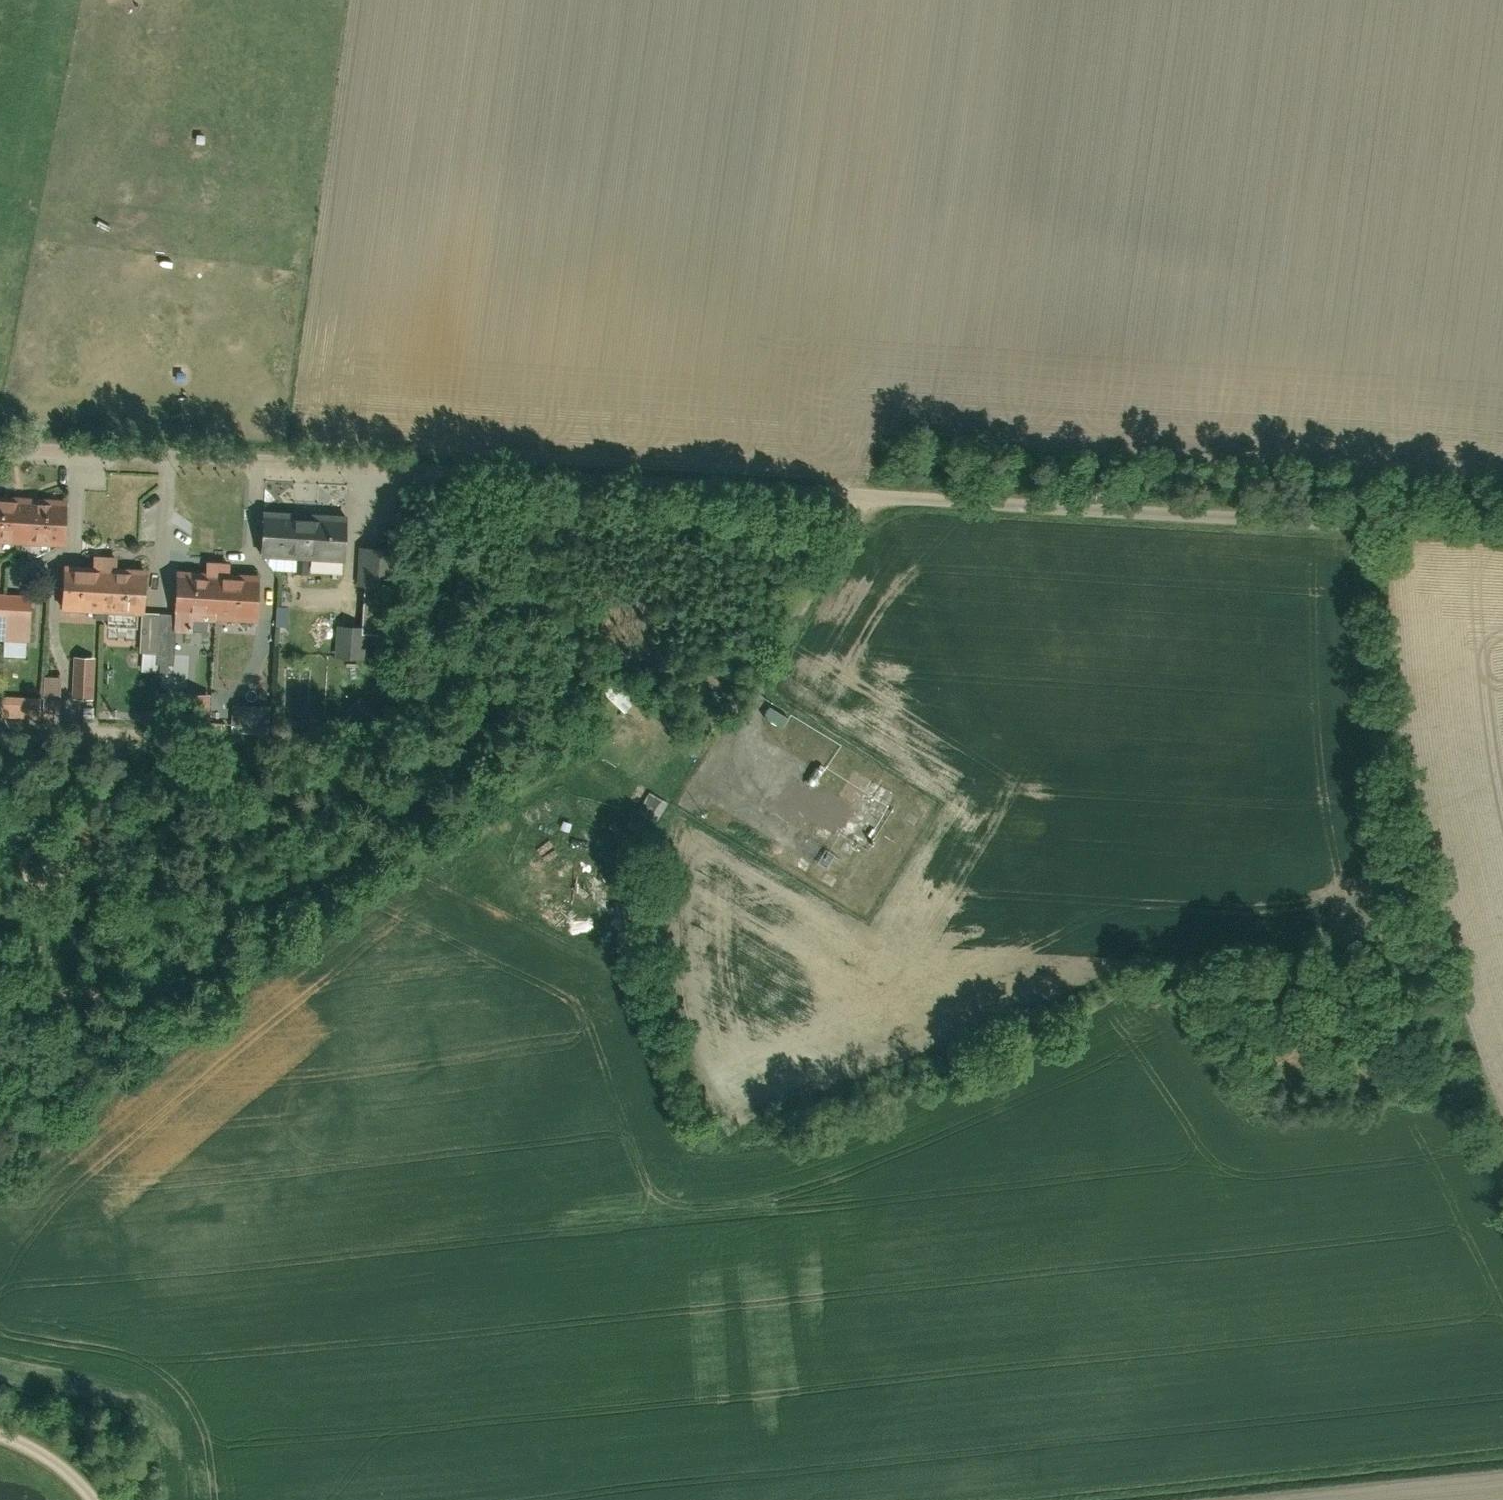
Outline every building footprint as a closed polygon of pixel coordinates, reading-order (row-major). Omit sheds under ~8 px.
[(65,542),(67,499),(0,496),(0,539),(65,542)] [(266,514),(264,562),(349,565),(351,517),(266,514)] [(399,550),(358,549),(357,591),(398,592),(399,550)] [(148,617),(149,572),(68,569),(66,618),(144,621),(142,678),(160,678),(161,659),(177,660),(177,636),(207,637),(208,621),(260,623),(261,581),(178,578),(176,618),(148,617)] [(31,658),(32,597),(0,596),(0,640),(5,640),(5,657),(31,658)] [(74,683),(74,644),(53,644),(53,683),(74,683)] [(621,721),(644,697),(623,678),(601,702),(621,721)] [(785,717),(767,705),(757,720),(775,732),(785,717)]
